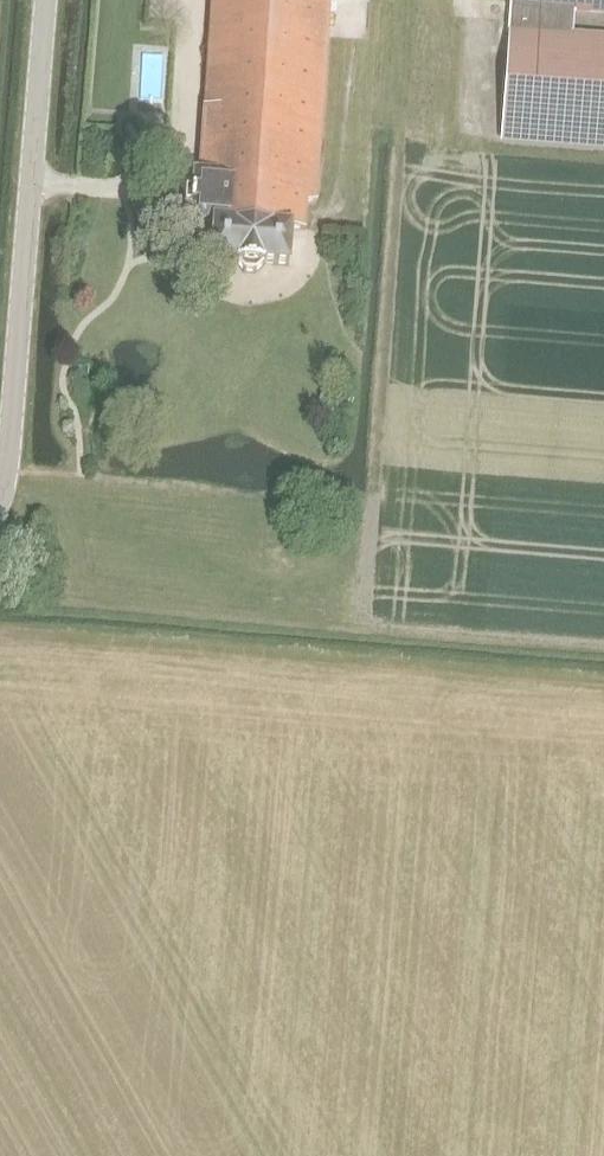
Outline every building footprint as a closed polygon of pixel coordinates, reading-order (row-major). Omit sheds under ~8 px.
[(187,213),(187,226),(211,228),(208,262),(234,264),(233,271),(242,276),(254,277),(260,272),(261,266),(286,268),(289,233),(299,234),(301,216),(310,216),(326,0),(209,0),(195,173),(189,173),(188,189),(174,188),(173,212),(187,213)] [(603,16),(603,0),(512,0),(511,9),(540,11),(603,16)] [(501,138),(603,145),(603,37),(572,35),(574,15),(511,10),(508,41),(501,138)]
